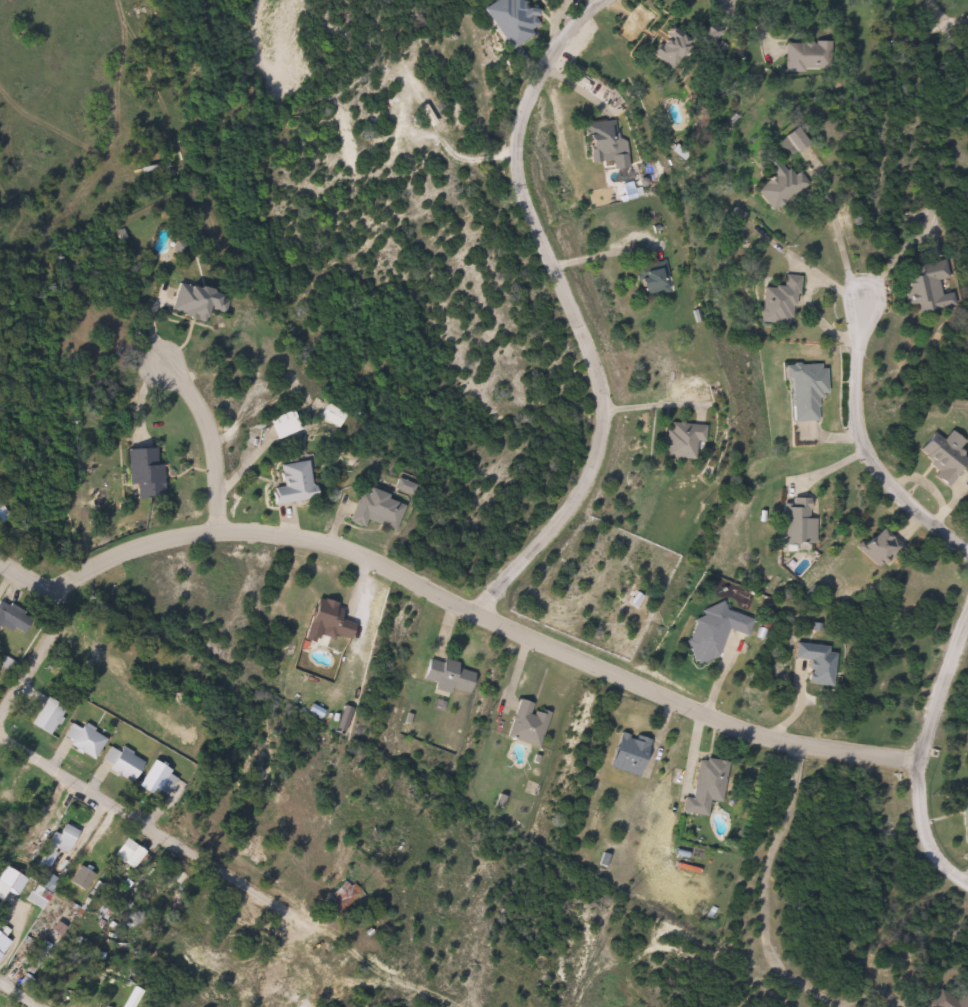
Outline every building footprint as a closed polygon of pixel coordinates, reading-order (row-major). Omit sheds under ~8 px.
[(478,7),(491,0),(500,0),(501,2),(505,0),(523,0),(536,24),(528,29),(532,35),(502,51),(478,7)] [(673,35),(675,59),(651,62),(650,51),(658,50),(656,36),(673,35)] [(785,41),(829,42),(829,71),(784,70),(785,41)] [(615,121),(616,152),(608,152),(608,161),(597,161),(597,154),(582,155),(580,123),(615,121)] [(805,182),(773,213),(754,194),(786,163),(805,182)] [(906,267),(941,261),(944,280),(936,281),(938,292),(948,291),(951,307),(913,313),(912,306),(903,307),(898,278),(907,277),(906,267)] [(755,322),(759,287),(780,289),(782,276),(797,278),(791,326),(755,322)] [(168,313),(173,286),(227,296),(223,313),(205,310),(203,319),(168,313)] [(789,381),(783,381),(782,366),(824,364),(824,396),(815,397),(816,421),(790,422),(789,381)] [(274,439),(267,419),(290,412),(297,432),(274,439)] [(696,442),(696,459),(664,458),(665,423),(707,425),(706,442),(696,442)] [(967,459),(943,489),(927,476),(935,466),(917,451),(932,432),(967,459)] [(125,487),(122,450),(158,447),(162,497),(134,499),(133,486),(125,487)] [(274,466),(307,461),(313,499),(268,507),(266,490),(278,488),(274,466)] [(404,504),(395,531),(367,521),(364,528),(348,523),(359,489),(404,504)] [(11,514),(0,525),(0,502),(11,514)] [(781,508),(813,508),(813,544),(781,544),(781,508)] [(856,548),(878,527),(899,548),(877,570),(856,548)] [(303,629),(310,599),(342,606),(339,620),(355,623),(351,639),(303,629)] [(717,656),(695,666),(685,644),(693,620),(700,617),(702,610),(720,602),(724,611),(751,620),(746,636),(725,629),(717,656)] [(23,636),(0,627),(0,604),(31,617),(23,636)] [(829,686),(804,684),(806,660),(793,659),(795,645),(832,648),(829,686)] [(434,685),(417,679),(424,660),(431,662),(433,655),(477,670),(468,696),(434,685)] [(28,724),(44,698),(64,710),(47,737),(28,724)] [(538,749),(503,737),(515,700),(551,711),(538,749)] [(91,761),(59,741),(69,725),(77,730),(81,724),(105,739),(91,761)] [(604,767),(615,731),(648,741),(637,777),(604,767)] [(720,802),(709,800),(706,816),(681,812),(683,799),(692,800),(699,757),(727,762),(720,802)] [(176,778),(165,795),(157,789),(152,796),(136,785),(152,762),(176,778)] [(66,854),(48,846),(57,823),(76,831),(66,854)] [(29,866),(17,859),(22,849),(17,846),(23,834),(33,839),(40,826),(48,830),(29,866)] [(142,854),(128,869),(111,854),(124,838),(142,854)] [(250,865),(238,851),(246,843),(258,858),(250,865)] [(54,853),(47,867),(38,862),(45,849),(54,853)] [(15,895),(0,885),(0,869),(2,866),(24,881),(15,895)] [(10,942),(0,956),(0,926),(8,931),(4,938),(10,942)] [(49,947),(32,974),(24,969),(41,942),(49,947)] [(961,988),(967,993),(967,1006),(930,1006),(938,996),(950,1005),(961,988)] [(104,998),(120,1006),(99,1006),(104,998)]
